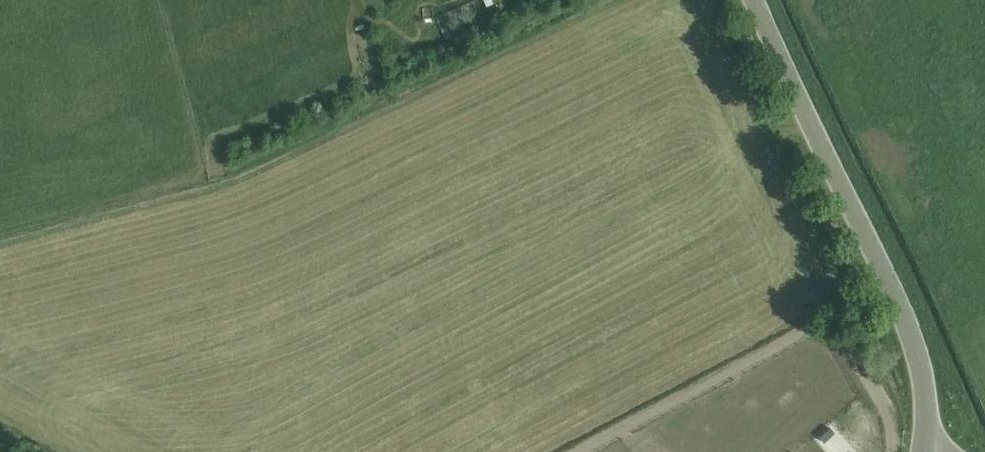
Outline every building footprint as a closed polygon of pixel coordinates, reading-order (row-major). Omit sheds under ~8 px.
[(830,435),(822,442),(829,450),(837,442),(830,435)]
